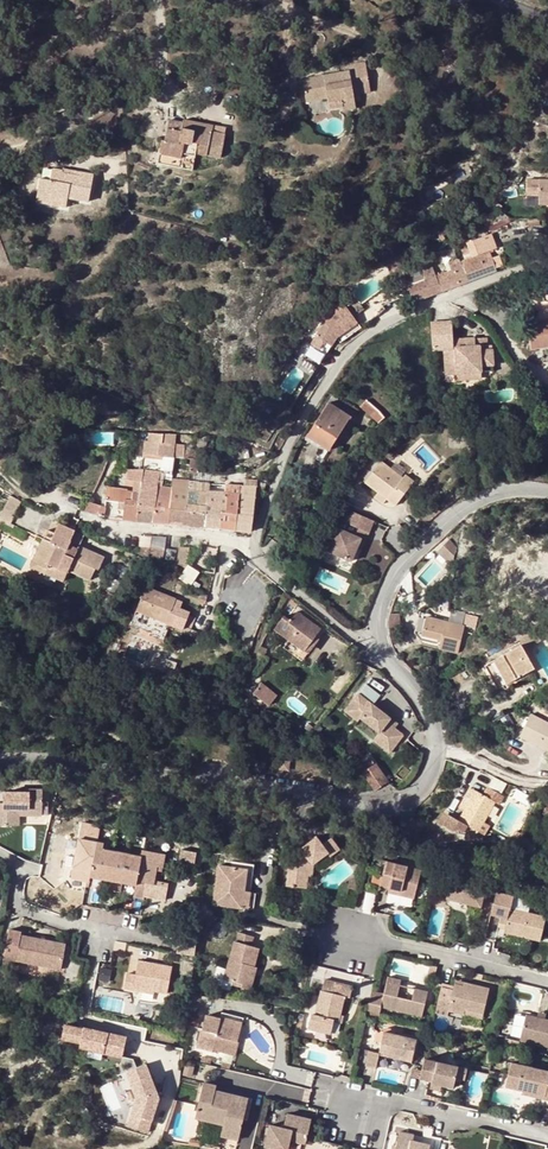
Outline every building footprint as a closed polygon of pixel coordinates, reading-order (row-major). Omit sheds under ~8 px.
[(350,70),(345,71),(328,74),(329,78),(322,80),(321,76),(303,79),(307,101),(337,95),(340,106),(351,103),(350,98),(359,96),(359,93),(372,90),(367,64),(349,67),(350,70)] [(350,98),(351,103),(352,109),(362,106),(359,96),(350,98)] [(220,157),(224,134),(212,132),(211,133),(182,128),(183,122),(168,119),(165,140),(161,139),(157,162),(192,168),(195,153),(220,157)] [(213,125),(183,120),(183,122),(182,128),(211,133),(212,132),(213,125)] [(49,180),(40,178),(36,200),(66,206),(68,197),(88,200),(93,174),(79,171),(78,175),(62,172),(63,170),(52,168),(49,180)] [(529,176),(528,192),(540,193),(540,201),(547,201),(547,177),(529,176)] [(443,223),(437,229),(443,234),(449,228),(443,223)] [(230,238),(241,240),(242,233),(232,230),(230,238)] [(470,241),(475,255),(489,250),(497,247),(493,233),(470,241)] [(489,250),(475,255),(463,260),(465,264),(463,265),(469,280),(503,268),(498,254),(491,257),(489,250)] [(449,265),(451,270),(463,265),(461,261),(449,265)] [(408,286),(413,301),(441,291),(435,276),(430,265),(420,269),(424,280),(408,286)] [(441,291),(444,290),(469,280),(463,265),(451,270),(435,276),(441,291)] [(383,304),(408,296),(405,287),(395,288),(377,297),(378,298),(383,304)] [(369,306),(377,314),(385,308),(386,307),(383,304),(378,298),(377,299),(369,305),(369,306)] [(328,335),(354,317),(346,305),(322,322),(313,337),(330,345),(333,343),(328,335)] [(377,314),(369,306),(354,317),(328,335),(333,343),(338,339),(340,341),(377,314)] [(535,320),(536,327),(534,327),(534,329),(531,329),(532,332),(528,332),(530,348),(547,346),(547,319),(535,320)] [(451,322),(430,323),(432,350),(443,349),(444,365),(453,373),(479,372),(480,366),(492,366),(491,351),(486,351),(485,339),(465,340),(465,347),(452,348),(452,340),(451,322)] [(465,347),(465,340),(452,340),(452,348),(465,347)] [(365,400),(359,406),(369,413),(374,408),(365,400)] [(350,415),(328,401),(307,435),(320,443),(330,449),(350,415)] [(133,455),(144,452),(162,454),(174,456),(175,445),(176,433),(144,431),(141,431),(140,440),(129,443),(133,455)] [(469,436),(450,434),(449,445),(468,446),(469,436)] [(320,443),(307,435),(305,439),(318,447),(320,443)] [(175,445),(174,456),(191,458),(201,459),(202,450),(185,449),(185,446),(175,445)] [(173,469),(174,456),(162,454),(161,468),(173,469)] [(202,466),(203,459),(201,459),(191,458),(190,466),(202,466)] [(365,480),(378,490),(387,496),(391,490),(396,483),(405,489),(410,481),(403,475),(402,477),(380,461),(365,480)] [(134,478),(141,479),(142,468),(128,469),(126,477),(134,478)] [(141,479),(139,492),(135,519),(152,521),(157,485),(160,470),(142,468),(141,479)] [(132,491),(139,492),(141,479),(134,478),(132,491)] [(172,478),(171,487),(167,522),(182,523),(183,509),(186,509),(187,489),(188,480),(188,479),(172,478)] [(244,478),(244,485),(255,486),(256,479),(244,478)] [(391,490),(400,496),(405,489),(396,483),(391,490)] [(238,493),(239,485),(225,484),(224,492),(238,493)] [(171,487),(157,485),(152,521),(167,522),(171,487)] [(234,528),(251,530),(255,486),(244,485),(239,485),(238,493),(234,528)] [(122,518),(135,519),(139,492),(132,491),(131,498),(126,498),(127,490),(127,489),(109,487),(107,499),(124,501),(122,518)] [(186,509),(183,509),(182,523),(204,525),(208,491),(187,489),(186,509)] [(374,495),(383,501),(387,496),(378,490),(374,495)] [(224,492),(208,491),(204,525),(220,527),(224,492)] [(238,493),(224,492),(220,527),(234,528),(238,493)] [(21,501),(10,495),(0,515),(0,530),(5,520),(10,523),(21,501)] [(101,503),(88,500),(84,509),(99,513),(101,503)] [(336,516),(338,511),(331,508),(324,527),(332,530),(338,516),(336,516)] [(370,532),(375,521),(351,510),(346,521),(370,532)] [(68,544),(76,528),(75,528),(60,521),(55,532),(48,528),(31,565),(63,580),(69,569),(89,579),(96,567),(99,568),(104,556),(78,544),(76,548),(68,544)] [(362,538),(340,527),(329,550),(352,560),(362,538)] [(78,544),(84,532),(76,528),(68,544),(76,548),(78,544)] [(448,538),(443,544),(445,546),(454,555),(456,547),(448,538)] [(138,544),(137,553),(149,554),(149,547),(138,544)] [(178,544),(176,563),(185,568),(186,567),(188,546),(178,544)] [(437,551),(452,566),(454,555),(445,546),(443,544),(437,551)] [(187,564),(186,567),(185,568),(179,577),(189,584),(196,573),(198,571),(195,569),(187,564)] [(150,630),(149,633),(162,639),(169,623),(182,628),(183,625),(187,614),(189,610),(179,606),(173,604),(175,598),(145,586),(130,622),(139,626),(150,630)] [(173,604),(179,606),(183,599),(176,596),(175,598),(173,604)] [(284,614),(274,627),(289,639),(304,650),(320,628),(296,610),(290,619),(284,614)] [(187,614),(183,625),(190,628),(194,617),(187,614)] [(425,615),(419,638),(439,643),(438,647),(457,652),(463,624),(425,615)] [(136,633),(147,638),(149,633),(150,630),(139,626),(136,633)] [(302,659),(323,631),(320,628),(304,650),(289,639),(284,645),(302,659)] [(520,643),(484,664),(497,688),(533,667),(520,643)] [(259,684),(252,692),(265,702),(271,695),(264,691),(266,688),(259,684)] [(373,738),(390,751),(403,733),(387,721),(390,717),(358,692),(345,710),(358,719),(360,716),(379,731),(373,738)] [(518,735),(547,750),(547,722),(529,713),(518,735)] [(279,761),(278,771),(289,771),(290,761),(279,761)] [(362,771),(374,789),(387,781),(374,762),(362,771)] [(478,830),(484,834),(489,825),(483,821),(494,800),(498,802),(502,795),(487,786),(483,794),(475,789),(463,810),(457,819),(447,813),(441,824),(452,830),(470,831),(472,827),(478,830)] [(463,810),(475,789),(470,786),(458,807),(463,810)] [(33,805),(46,805),(46,789),(33,789),(33,792),(8,793),(9,802),(0,802),(0,826),(17,826),(17,808),(33,808),(33,805)] [(46,815),(46,805),(33,805),(33,808),(17,808),(17,826),(23,826),(23,815),(46,815)] [(408,831),(405,838),(405,839),(416,843),(419,836),(408,831)] [(521,832),(517,841),(536,847),(539,839),(521,832)] [(306,887),(308,874),(305,874),(307,863),(311,860),(313,863),(329,850),(332,854),(342,846),(333,835),(323,842),(317,835),(301,848),(303,850),(299,854),(297,862),(288,862),(286,884),(306,887)] [(154,883),(157,869),(162,870),(165,854),(143,849),(142,856),(105,848),(107,840),(101,838),(100,842),(94,841),(94,837),(86,836),(85,839),(81,838),(76,866),(94,869),(93,874),(137,883),(135,895),(143,897),(144,894),(166,898),(169,882),(159,880),(158,884),(154,883)] [(193,867),(196,852),(181,849),(178,864),(193,867)] [(390,886),(404,889),(403,894),(415,897),(422,867),(387,860),(382,885),(390,886)] [(247,862),(247,867),(244,888),(250,889),(253,863),(247,862)] [(244,888),(247,867),(218,864),(212,903),(242,906),(244,888)] [(487,884),(453,877),(448,897),(482,905),(487,884)] [(242,906),(247,907),(250,889),(244,888),(242,906)] [(497,889),(492,913),(503,915),(510,917),(508,922),(506,931),(542,939),(547,915),(512,907),(515,893),(497,889)] [(392,893),(391,900),(413,906),(415,898),(392,893)] [(190,912),(192,901),(184,900),(182,910),(190,912)] [(181,929),(196,935),(197,926),(182,924),(181,929)] [(23,928),(10,926),(3,960),(15,962),(17,954),(68,964),(72,940),(22,931),(23,928)] [(179,944),(195,946),(196,935),(181,929),(179,944)] [(224,976),(234,979),(245,982),(250,964),(255,944),(251,943),(253,934),(237,930),(235,939),(233,938),(224,976)] [(134,980),(155,983),(167,985),(171,958),(138,953),(135,968),(126,967),(124,982),(134,983),(134,980)] [(250,964),(245,982),(234,979),(233,983),(250,987),(256,965),(250,964)] [(309,1025),(332,1031),(335,1020),(340,1022),(342,1014),(346,995),(353,997),(356,985),(325,977),(317,1013),(311,1012),(309,1025)] [(371,1014),(383,1018),(386,1005),(428,1015),(434,991),(392,981),(388,997),(376,994),(371,1014)] [(470,1009),(489,1014),(494,992),(496,988),(471,982),(470,986),(461,984),(461,985),(448,982),(441,1011),(454,1014),(455,1010),(469,1013),(470,1009)] [(469,1013),(488,1018),(489,1014),(470,1009),(469,1013)] [(340,1033),(345,1014),(342,1014),(340,1022),(335,1020),(332,1031),(340,1033)] [(235,1044),(228,1042),(233,1020),(218,1016),(217,1018),(202,1015),(196,1047),(210,1050),(211,1047),(224,1050),(233,1052),(235,1044)] [(547,1046),(547,1020),(547,1019),(541,1018),(528,1015),(522,1040),(547,1046)] [(228,1042),(235,1044),(240,1021),(233,1020),(228,1042)] [(84,1029),(65,1026),(62,1041),(81,1044),(80,1049),(123,1057),(126,1037),(84,1029)] [(416,1059),(420,1037),(388,1030),(383,1052),(416,1059)] [(380,1066),(383,1052),(373,1049),(370,1063),(380,1066)] [(229,1068),(233,1052),(224,1050),(220,1066),(229,1068)] [(147,1054),(128,1062),(139,1089),(133,1108),(153,1114),(161,1087),(147,1054)] [(472,1068),(430,1057),(427,1070),(425,1076),(438,1079),(437,1081),(444,1083),(458,1086),(460,1076),(470,1079),(472,1068)] [(524,1075),(526,1064),(513,1061),(507,1085),(525,1089),(545,1093),(545,1097),(547,1097),(547,1080),(524,1075)] [(184,1074),(199,1077),(201,1065),(185,1062),(184,1074)] [(526,1064),(524,1075),(547,1080),(547,1069),(526,1064)] [(416,1075),(425,1077),(425,1076),(427,1070),(418,1068),(416,1075)] [(182,1075),(178,1096),(198,1101),(203,1080),(182,1075)] [(240,1138),(249,1097),(216,1089),(217,1085),(204,1082),(196,1118),(225,1123),(223,1135),(240,1138)] [(153,1114),(133,1108),(131,1117),(151,1122),(153,1114)] [(285,1148),(287,1137),(305,1141),(310,1116),(285,1111),(283,1126),(268,1123),(264,1145),(285,1148)] [(418,1140),(420,1133),(404,1130),(403,1136),(418,1140)] [(403,1136),(400,1148),(434,1148),(435,1143),(418,1140),(403,1136)] [(219,1137),(218,1146),(238,1148),(239,1139),(219,1137)] [(192,1140),(190,1147),(200,1148),(201,1148),(203,1142),(192,1140)]
